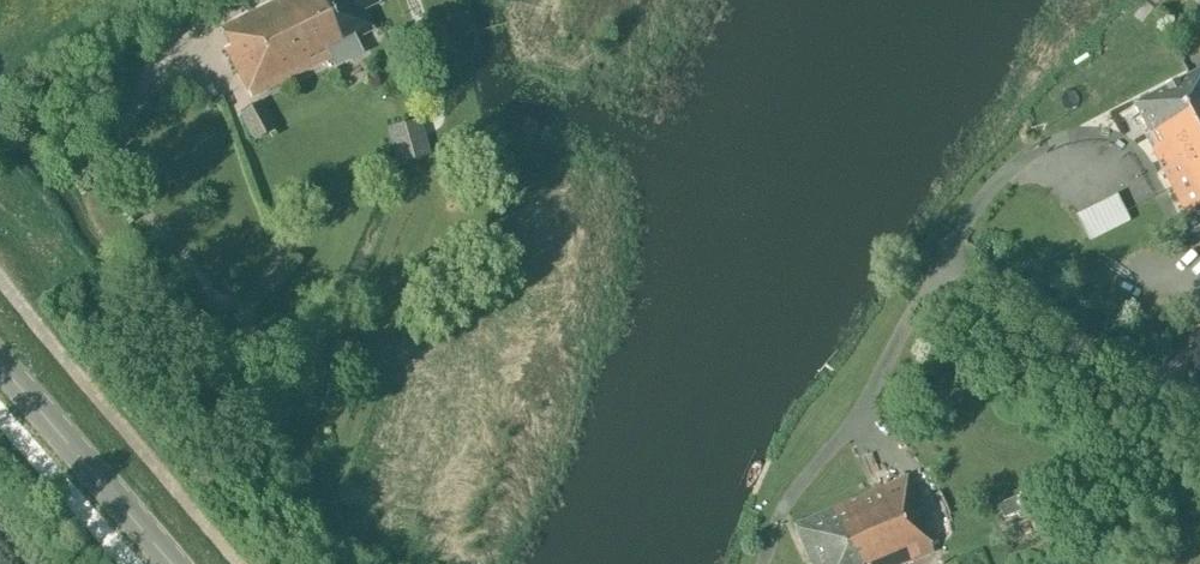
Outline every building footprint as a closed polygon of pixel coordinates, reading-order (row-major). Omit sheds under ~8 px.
[(364,11),(380,3),(378,0),(279,0),(220,29),(229,46),(223,49),(251,98),(367,40),(364,35),(374,30),(364,11)] [(1133,105),(1148,134),(1144,135),(1186,217),(1199,209),(1199,70),(1133,105)] [(271,138),(276,135),(273,131),(274,130),(261,104),(241,114),(255,140),(269,133),(271,138)] [(390,131),(399,163),(427,155),(418,123),(390,131)] [(1118,192),(1077,212),(1090,240),(1131,220),(1118,192)] [(1165,343),(1171,339),(1167,333),(1161,337),(1165,343)] [(795,528),(812,563),(904,563),(933,552),(926,533),(931,531),(907,476),(794,524),(795,528)]
